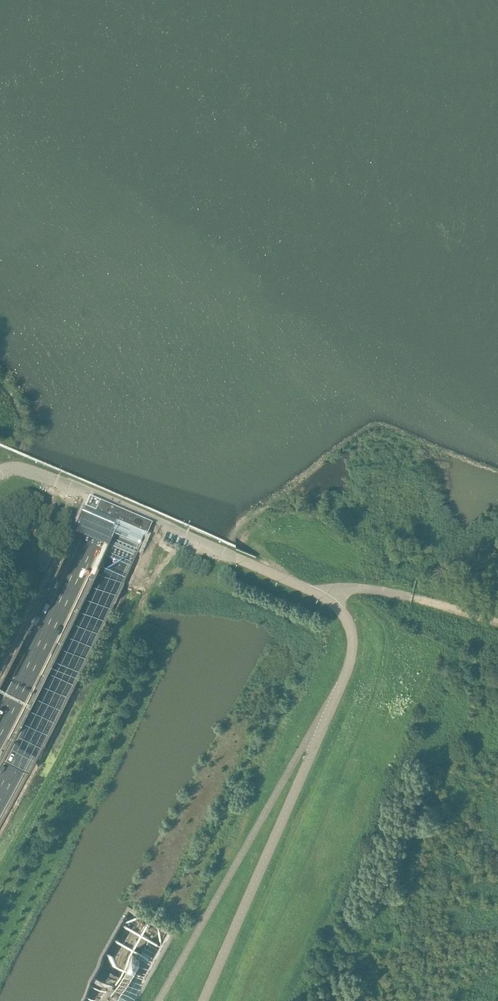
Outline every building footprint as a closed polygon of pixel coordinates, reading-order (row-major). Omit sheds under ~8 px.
[(131,531),(145,537),(150,526),(87,499),(82,510),(103,519),(113,523),(117,525),(121,527),(131,531)]
